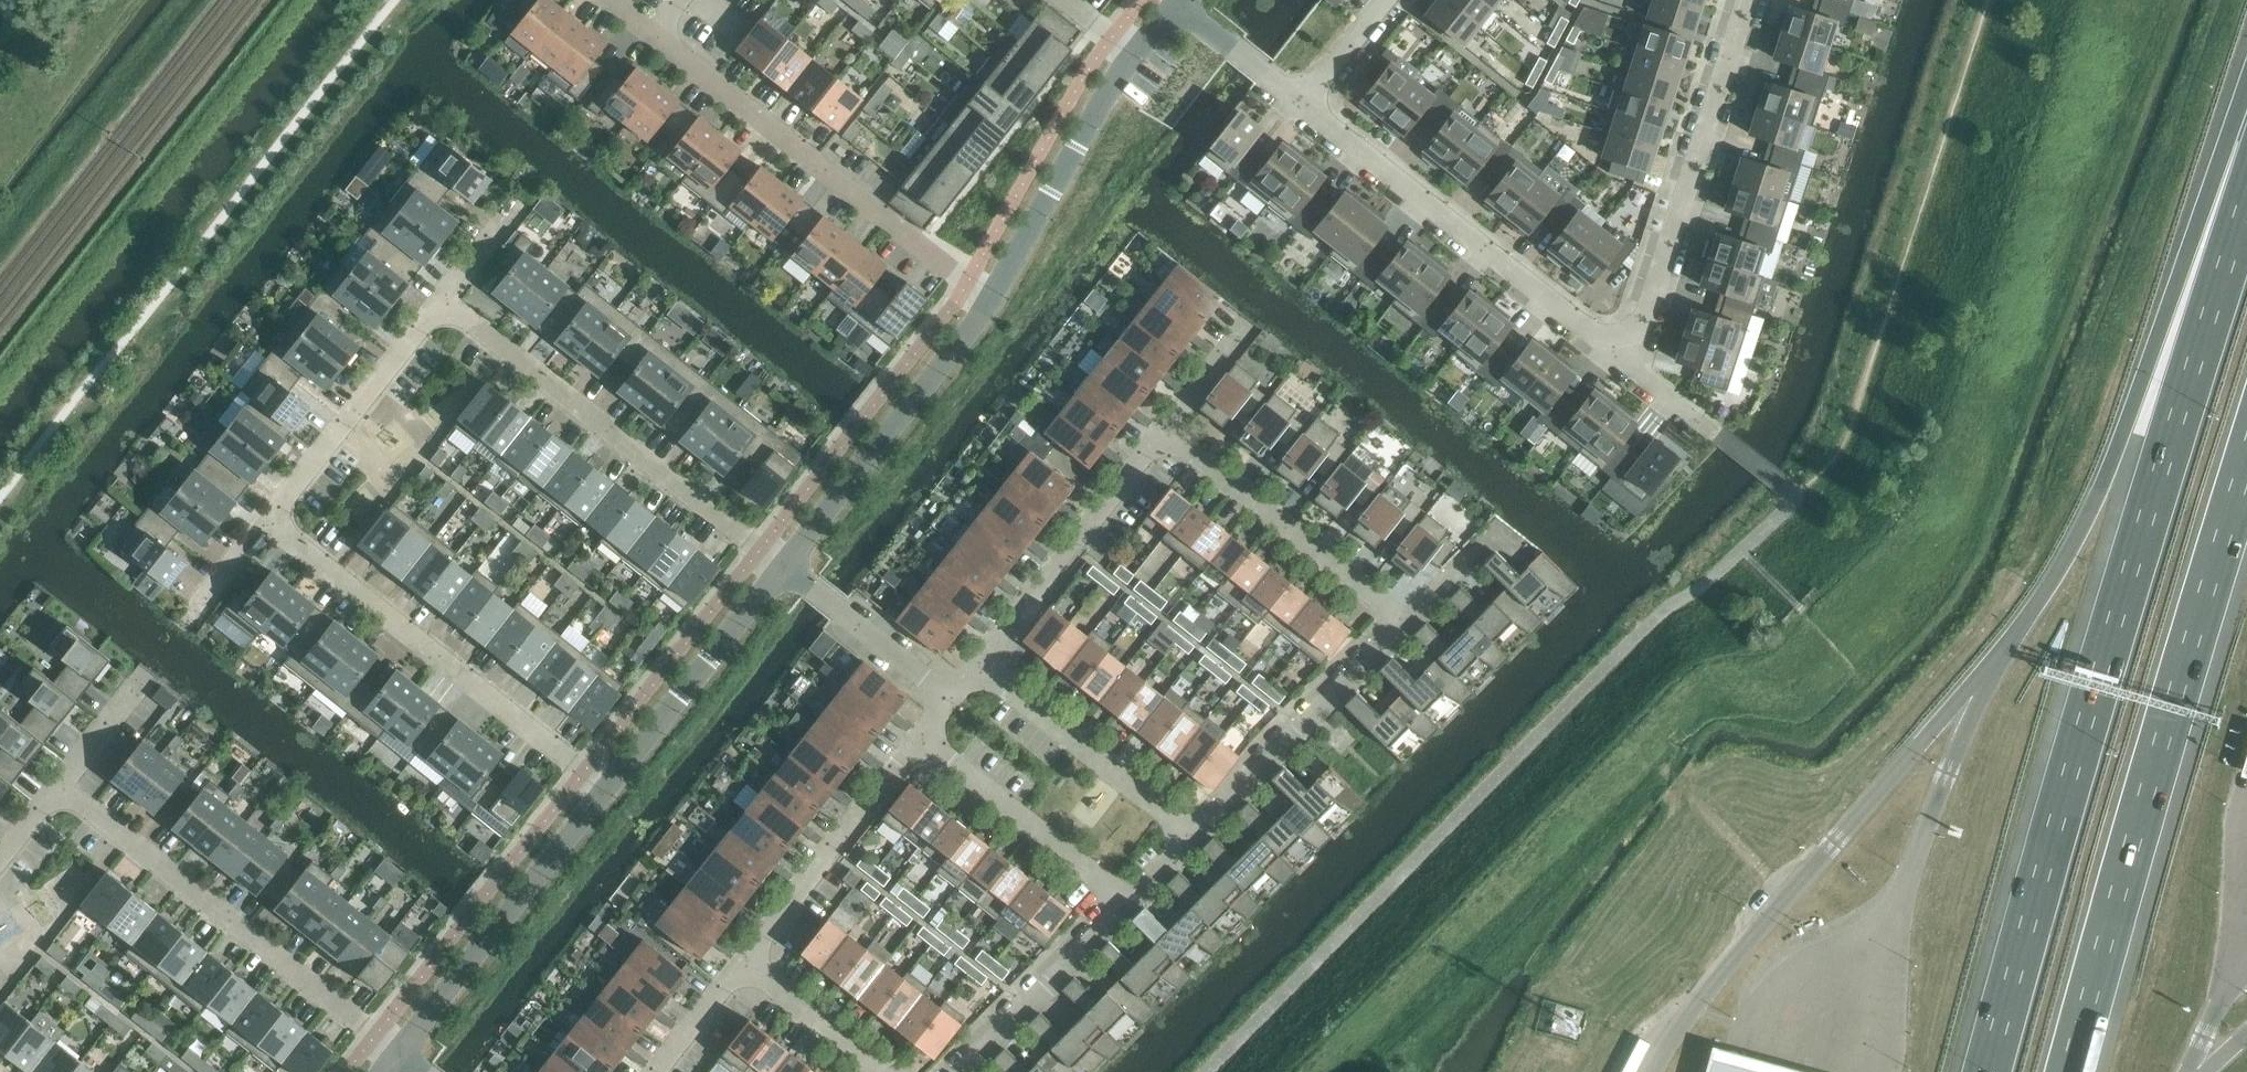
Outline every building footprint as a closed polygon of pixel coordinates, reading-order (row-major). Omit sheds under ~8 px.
[(564,11),(550,0),(520,0),(512,9),(523,18),(504,42),(525,59),(532,50),(532,51),(564,11)] [(838,5),(832,0),(818,0),(816,3),(830,14),(838,5)] [(874,10),(862,0),(858,0),(852,8),(867,19),(874,10)] [(932,10),(941,0),(920,0),(932,10)] [(959,7),(950,0),(949,0),(939,13),(948,20),(959,7)] [(1462,44),(1477,25),(1444,0),(1436,0),(1431,6),(1433,7),(1426,16),(1462,44)] [(1477,25),(1490,8),(1481,0),(1444,0),(1477,25)] [(1669,0),(1653,0),(1648,18),(1691,32),(1695,21),(1696,22),(1700,10),(1669,0)] [(1700,10),(1703,0),(1669,0),(1700,10)] [(1820,3),(1848,12),(1852,0),(1821,0),(1820,3)] [(1009,33),(1008,34),(1055,71),(1072,49),(1069,47),(1082,31),(1046,3),(1017,40),(1009,33)] [(1833,23),(1844,26),(1848,12),(1820,3),(1816,16),(1790,8),(1788,15),(1783,13),(1777,32),(1826,47),(1833,23)] [(497,7),(486,21),(497,29),(508,15),(497,7)] [(585,27),(564,11),(532,51),(553,67),(585,27)] [(938,33),(948,20),(939,13),(928,26),(938,33)] [(1579,31),(1587,18),(1579,13),(1572,27),(1579,31)] [(1560,34),(1567,21),(1560,17),(1553,30),(1560,34)] [(761,19),(736,51),(761,71),(786,39),(761,19)] [(866,42),(873,33),(858,21),(851,30),(866,42)] [(1688,40),(1645,26),(1638,49),(1683,63),(1687,52),(1685,51),(1688,40)] [(606,44),(585,27),(553,67),(573,83),(567,91),(578,101),(604,68),(593,60),(606,44)] [(1572,44),(1579,31),(1572,27),(1564,40),(1572,44)] [(901,50),(908,41),(893,29),(885,38),(901,50)] [(1553,47),(1560,34),(1553,30),(1546,43),(1553,47)] [(1799,67),(1795,79),(1824,88),(1828,74),(1818,71),(1826,47),(1777,32),(1771,50),(1776,52),(1774,58),(1799,67)] [(1008,34),(992,55),(1038,92),(1055,71),(1008,34)] [(910,58),(920,44),(911,37),(908,41),(901,50),(910,58)] [(893,60),(901,50),(885,38),(878,47),(893,60)] [(786,39),(761,71),(786,91),(812,59),(786,39)] [(1378,113),(1382,116),(1411,81),(1391,65),(1397,57),(1386,48),(1368,71),(1378,79),(1362,100),(1364,101),(1360,106),(1375,117),(1378,113)] [(1683,63),(1638,49),(1631,70),(1674,84),(1677,75),(1679,75),(1683,63)] [(899,71),(910,58),(901,50),(893,60),(890,64),(899,71)] [(1558,71),(1565,58),(1557,54),(1550,67),(1558,71)] [(1038,92),(992,55),(975,76),(1022,113),(1038,92)] [(1539,74),(1546,61),(1538,57),(1531,70),(1539,74)] [(812,59),(786,91),(812,111),(837,79),(812,59)] [(626,124),(657,84),(636,67),(623,83),(613,75),(587,107),(599,117),(605,108),(626,124)] [(1551,84),(1558,71),(1550,67),(1543,80),(1551,84)] [(1532,88),(1539,74),(1531,70),(1524,84),(1532,88)] [(1674,84),(1631,70),(1624,90),(1614,87),(1614,88),(1669,106),(1673,94),(1671,94),(1674,84)] [(975,76),(959,96),(967,103),(1006,133),(1022,113),(975,76)] [(837,79),(812,111),(837,131),(862,99),(837,79)] [(1759,89),(1753,107),(1812,126),(1824,88),(1795,79),(1791,91),(1766,83),(1764,90),(1759,89)] [(1419,112),(1430,120),(1448,97),(1437,88),(1430,96),(1411,81),(1382,116),(1386,120),(1383,124),(1398,135),(1401,131),(1403,133),(1419,112)] [(882,103),(893,90),(883,83),(873,96),(882,103)] [(689,109),(657,84),(626,124),(647,141),(659,126),(669,134),(689,109)] [(1669,106),(1614,88),(1607,110),(1660,127),(1664,117),(1665,118),(1669,106)] [(1533,112),(1543,100),(1536,94),(1526,106),(1533,112)] [(1006,133),(967,103),(959,96),(957,95),(940,115),(951,124),(989,154),(1006,133)] [(872,117),(882,103),(873,96),(862,109),(872,117)] [(1440,162),(1445,166),(1479,122),(1479,121),(1472,129),(1455,116),(1454,115),(1461,107),(1448,97),(1430,120),(1440,129),(1424,149),(1426,151),(1423,155),(1437,167),(1440,162)] [(1801,123),(1811,126),(1812,126),(1753,107),(1747,125),(1752,127),(1750,134),(1775,142),(1771,155),(1799,164),(1804,150),(1794,147),(1801,123)] [(1260,128),(1234,108),(1222,123),(1226,126),(1203,155),(1236,181),(1254,157),(1244,149),(1260,128)] [(720,134),(689,109),(669,134),(678,141),(666,156),(687,173),(680,181),(681,182),(720,134)] [(1660,127),(1607,110),(1606,111),(1616,114),(1610,134),(1655,149),(1659,137),(1657,137),(1660,127)] [(989,154),(951,124),(940,115),(924,136),(925,137),(934,145),(973,175),(989,154)] [(851,142),(862,129),(853,122),(842,135),(851,142)] [(1479,122),(1445,166),(1449,169),(1446,173),(1460,185),(1463,181),(1465,182),(1482,161),(1492,170),(1511,146),(1479,122)] [(1842,122),(1838,134),(1852,138),(1856,126),(1842,122)] [(729,167),(741,151),(720,134),(681,182),(713,207),(738,174),(729,167)] [(1652,161),(1655,149),(1610,134),(1603,157),(1612,160),(1607,172),(1636,181),(1640,169),(1646,171),(1650,160),(1652,161)] [(909,158),(918,165),(956,196),(973,175),(934,145),(925,137),(909,158)] [(414,171),(444,195),(452,186),(472,202),(490,180),(439,139),(414,171)] [(1265,165),(1254,157),(1236,181),(1267,205),(1305,157),(1290,145),(1287,149),(1281,145),(1265,165)] [(1503,212),(1507,215),(1535,179),(1516,164),(1522,155),(1511,146),(1492,170),(1503,178),(1486,199),(1488,200),(1485,204),(1500,216),(1503,212)] [(1734,164),(1728,183),(1787,202),(1787,201),(1777,197),(1785,175),(1795,178),(1799,164),(1771,155),(1767,167),(1742,159),(1739,166),(1734,164)] [(1305,157),(1267,205),(1298,230),(1316,206),(1306,198),(1322,177),(1317,173),(1320,169),(1305,157)] [(956,196),(918,165),(888,203),(924,231),(936,215),(939,217),(956,196)] [(748,182),(738,174),(713,207),(723,215),(730,207),(750,223),(782,183),(760,166),(748,182)] [(389,203),(440,243),(457,221),(437,205),(444,195),(414,171),(389,203)] [(1555,219),(1573,196),(1562,187),(1555,195),(1535,179),(1507,215),(1511,218),(1508,223),(1522,234),(1526,230),(1528,231),(1544,211),(1555,219)] [(783,225),(793,233),(813,208),(782,183),(750,223),(772,240),(783,225)] [(1746,230),(1775,239),(1787,202),(1728,183),(1723,201),(1728,203),(1725,210),(1750,218),(1746,230)] [(1327,215),(1316,206),(1298,230),(1309,239),(1316,230),(1335,245),(1328,254),(1329,254),(1367,206),(1352,194),(1349,198),(1343,194),(1327,215)] [(1578,213),(1584,205),(1573,196),(1555,219),(1565,227),(1548,248),(1550,249),(1547,254),(1562,265),(1565,261),(1569,264),(1598,229),(1578,213)] [(389,203),(365,234),(415,274),(440,243),(389,203)] [(1379,222),(1383,218),(1367,206),(1329,254),(1360,279),(1379,256),(1368,247),(1385,227),(1379,222)] [(813,208),(793,233),(803,240),(791,255),(813,273),(844,233),(813,208)] [(1250,208),(1235,225),(1242,231),(1257,214),(1250,208)] [(1598,229),(1569,264),(1573,268),(1570,272),(1585,283),(1588,279),(1590,281),(1606,260),(1617,268),(1635,245),(1624,236),(1617,244),(1598,229)] [(1710,240),(1704,258),(1763,277),(1763,276),(1753,273),(1760,250),(1770,254),(1775,239),(1746,230),(1742,243),(1717,235),(1715,242),(1710,240)] [(493,292),(514,309),(546,269),(525,253),(534,243),(522,233),(498,263),(509,272),(493,292)] [(865,249),(844,233),(813,273),(832,288),(826,296),(827,297),(865,249)] [(341,264),(340,265),(391,305),(415,274),(365,234),(364,235),(374,243),(351,272),(341,264)] [(1389,264),(1379,256),(1360,279),(1372,288),(1378,280),(1397,295),(1390,303),(1391,304),(1430,255),(1415,243),(1411,248),(1405,243),(1389,264)] [(884,290),(874,282),(887,266),(865,249),(827,297),(858,322),(884,290)] [(1445,267),(1430,255),(1391,304),(1422,328),(1441,305),(1430,296),(1447,276),(1442,272),(1445,267)] [(1722,306),(1750,315),(1763,277),(1704,258),(1698,277),(1703,278),(1701,285),(1726,293),(1722,306)] [(1180,264),(1164,284),(1207,317),(1222,298),(1180,264)] [(315,296),(346,320),(353,310),(373,327),(391,305),(340,265),(315,296)] [(545,334),(585,283),(576,293),(546,269),(514,309),(545,334)] [(893,297),(884,290),(858,322),(890,347),(928,299),(906,281),(893,297)] [(545,334),(576,359),(616,308),(585,283),(545,334)] [(1192,336),(1194,332),(1207,317),(1164,284),(1170,289),(1156,307),(1150,302),(1149,302),(1192,336)] [(1459,344),(1453,352),(1454,353),(1492,305),(1477,293),(1473,297),(1468,292),(1451,313),(1441,305),(1422,328),(1434,337),(1441,329),(1459,344)] [(338,329),(346,320),(315,296),(291,327),(342,367),(359,346),(338,329)] [(678,301),(669,313),(695,333),(705,320),(678,301)] [(1203,339),(1194,332),(1192,336),(1149,302),(1135,321),(1177,354),(1189,339),(1198,346),(1203,339)] [(1507,317),(1492,305),(1454,353),(1485,377),(1503,354),(1493,346),(1509,325),(1504,321),(1507,317)] [(1686,316),(1680,334),(1738,353),(1750,315),(1722,306),(1718,319),(1693,310),(1691,317),(1686,316)] [(598,376),(614,355),(624,363),(648,333),(616,308),(576,359),(598,376)] [(1135,321),(1120,340),(1162,373),(1165,370),(1177,354),(1135,321)] [(266,358),(296,382),(304,373),(325,389),(342,367),(291,327),(266,358)] [(617,391),(638,408),(679,357),(648,333),(624,363),(634,371),(617,391)] [(1698,381),(1726,391),(1738,353),(1680,334),(1674,352),(1679,354),(1677,361),(1702,369),(1698,381)] [(1206,353),(1211,346),(1203,339),(1198,346),(1206,353)] [(1165,370),(1162,373),(1120,340),(1119,340),(1126,346),(1112,363),(1105,358),(1147,392),(1159,377),(1168,383),(1173,377),(1165,370)] [(1496,387),(1503,378),(1523,394),(1554,354),(1539,342),(1536,346),(1530,342),(1514,362),(1503,354),(1485,377),(1496,387)] [(1569,366),(1554,354),(1523,394),(1542,409),(1536,418),(1547,427),(1566,403),(1555,395),(1572,374),(1566,370),(1569,366)] [(710,382),(679,357),(638,408),(670,433),(710,382)] [(266,358),(241,390),(292,430),(309,408),(289,392),(296,382),(266,358)] [(1090,377),(1133,411),(1135,407),(1147,392),(1105,358),(1090,377)] [(1264,395),(1253,386),(1258,380),(1235,362),(1198,409),(1221,427),(1236,408),(1247,416),(1264,395)] [(749,399),(764,376),(753,369),(738,392),(749,399)] [(1076,395),(1075,396),(1118,429),(1130,414),(1138,421),(1144,414),(1135,407),(1133,411),(1090,377),(1090,378),(1096,383),(1082,400),(1076,395)] [(1176,390),(1182,383),(1173,377),(1168,383),(1176,390)] [(670,433),(701,457),(741,407),(710,382),(670,433)] [(454,426),(455,427),(476,443),(509,401),(487,384),(486,385),(487,385),(460,418),(459,419),(454,426)] [(251,398),(227,429),(268,461),(292,430),(241,390),(251,398)] [(1584,442),(1577,451),(1578,451),(1617,403),(1601,391),(1598,396),(1592,391),(1576,412),(1566,403),(1547,427),(1559,436),(1565,428),(1584,442)] [(197,405),(202,399),(194,392),(189,398),(196,404),(197,405)] [(1302,425),(1291,416),(1296,410),(1274,392),(1237,439),(1259,457),(1274,438),(1285,446),(1302,425)] [(1103,448),(1106,444),(1118,429),(1075,396),(1061,414),(1103,448)] [(482,437),(501,452),(496,459),(496,460),(530,418),(509,401),(476,443),(476,444),(482,437)] [(1610,476),(1628,453),(1618,445),(1634,424),(1628,419),(1632,415),(1617,403),(1578,451),(1610,476)] [(739,454),(748,462),(772,431),(741,407),(701,457),(723,475),(739,454)] [(1114,451),(1106,444),(1103,448),(1061,414),(1046,434),(1041,430),(1034,439),(1025,432),(1049,451),(1055,442),(1087,468),(1100,451),(1109,458),(1114,451)] [(1147,427),(1152,421),(1144,414),(1138,421),(1147,427)] [(1312,468),(1323,476),(1345,449),(1334,440),(1339,434),(1317,416),(1275,469),(1297,487),(1312,468)] [(496,460),(517,476),(550,434),(530,418),(496,460)] [(243,492),(268,461),(227,429),(203,460),(243,492)] [(804,457),(803,456),(772,431),(748,462),(758,469),(741,490),(764,508),(804,457)] [(1016,471),(1058,505),(1061,501),(1073,485),(1042,460),(1049,451),(1025,432),(1017,442),(1031,452),(1016,471)] [(537,492),(538,493),(571,450),(550,434),(517,476),(518,477),(523,470),(543,485),(537,492)] [(1655,440),(1638,461),(1628,453),(1610,476),(1641,501),(1664,472),(1669,476),(1681,461),(1655,440)] [(438,466),(447,454),(439,448),(430,459),(438,466)] [(592,467),(571,450),(538,493),(559,509),(592,467)] [(1117,465),(1123,458),(1114,451),(1109,458),(1117,465)] [(1350,452),(1313,499),(1335,517),(1351,498),(1361,506),(1378,485),(1368,476),(1372,470),(1350,452)] [(203,460),(178,491),(218,523),(243,492),(203,460)] [(458,482),(467,470),(459,464),(450,475),(458,482)] [(424,483),(433,471),(425,465),(416,476),(424,483)] [(559,509),(580,526),(613,483),(592,467),(559,509)] [(1069,508),(1061,501),(1058,505),(1016,471),(1015,472),(1022,477),(1008,494),(1001,489),(1001,490),(1043,523),(1055,508),(1064,515),(1069,508)] [(445,499),(454,487),(446,481),(437,492),(445,499)] [(599,541),(600,542),(634,500),(613,483),(580,526),(586,519),(605,535),(599,541)] [(1421,509),(1388,483),(1351,529),(1373,547),(1389,528),(1399,537),(1421,509)] [(1472,518),(1462,510),(1469,502),(1448,486),(1430,510),(1461,533),(1472,518)] [(1169,487),(1142,522),(1162,538),(1190,503),(1169,487)] [(986,509),(1028,542),(1031,539),(1043,523),(1001,490),(986,509)] [(201,545),(218,523),(178,491),(162,511),(151,503),(143,514),(173,538),(181,528),(201,545)] [(492,508),(500,497),(493,491),(483,502),(492,508)] [(499,515),(508,503),(500,497),(492,508),(499,515)] [(654,516),(634,500),(600,542),(621,558),(654,516)] [(939,504),(934,501),(929,501),(925,506),(926,511),(931,514),(936,513),(939,509),(939,504)] [(360,544),(359,545),(381,562),(415,520),(393,503),(388,510),(387,510),(386,511),(387,511),(361,544),(360,544)] [(1210,519),(1190,503),(1162,538),(1182,554),(1210,519)] [(478,525),(487,514),(479,507),(470,519),(478,525)] [(1072,521),(1077,515),(1069,508),(1064,515),(1072,521)] [(1040,545),(1031,539),(1028,542),(986,509),(971,527),(1014,561),(1026,545),(1034,552),(1040,545)] [(1449,531),(1426,513),(1389,560),(1412,577),(1427,558),(1438,567),(1455,545),(1444,537),(1449,531)] [(186,564),(165,548),(173,538),(143,514),(118,546),(168,586),(186,564)] [(486,532),(495,520),(487,514),(478,525),(486,532)] [(621,558),(642,575),(675,533),(654,516),(621,558)] [(1230,534),(1210,519),(1182,554),(1202,569),(1230,534)] [(415,520),(381,562),(402,579),(436,537),(415,520)] [(533,541),(542,530),(534,524),(525,535),(533,541)] [(1014,561),(971,527),(971,528),(977,533),(963,551),(957,545),(956,546),(999,579),(1001,576),(1014,561)] [(541,547),(550,536),(542,530),(533,541),(541,547)] [(642,575),(662,591),(696,549),(675,533),(642,575)] [(1249,550),(1230,534),(1202,569),(1220,584),(1215,590),(1217,591),(1249,550)] [(436,537),(402,579),(423,595),(456,553),(436,537)] [(520,558),(529,547),(521,540),(512,552),(520,558)] [(1042,559),(1048,552),(1040,545),(1034,552),(1042,559)] [(1005,590),(1010,583),(1001,576),(999,579),(956,546),(942,565),(984,598),(996,583),(1005,590)] [(528,564),(537,553),(529,547),(520,558),(528,564)] [(662,591),(684,608),(718,566),(696,549),(662,591)] [(1269,566),(1249,550),(1217,591),(1236,607),(1269,566)] [(1482,564),(1505,587),(1506,587),(1527,607),(1527,606),(1546,587),(1565,600),(1578,587),(1541,551),(1518,575),(1495,552),(1482,564)] [(456,553),(423,595),(443,612),(477,569),(476,569),(471,576),(452,561),(457,554),(456,553)] [(575,574),(584,563),(576,556),(567,568),(575,574)] [(583,580),(592,569),(584,563),(575,574),(583,580)] [(1126,584),(1134,575),(1120,564),(1112,573),(1126,584)] [(969,617),(972,613),(984,598),(942,565),(941,565),(948,570),(934,588),(927,583),(969,617)] [(1099,584),(1106,576),(1092,565),(1086,573),(1099,584)] [(1289,581),(1269,566),(1236,607),(1256,622),(1289,581)] [(149,585),(156,576),(145,568),(138,577),(149,585)] [(477,569),(443,612),(464,628),(498,586),(477,569)] [(221,613),(253,639),(293,588),(272,571),(255,592),(245,583),(221,613)] [(561,591),(570,580),(562,573),(553,585),(561,591)] [(1113,595),(1119,587),(1106,576),(1099,584),(1113,595)] [(569,597),(578,586),(570,580),(561,591),(569,597)] [(1146,600),(1153,590),(1140,580),(1132,589),(1146,600)] [(1309,597),(1289,581),(1256,622),(1258,624),(1262,617),(1281,632),(1309,597)] [(927,583),(912,602),(954,636),(966,620),(975,627),(980,620),(972,613),(969,617),(927,583)] [(1013,596),(1018,589),(1010,583),(1005,590),(1013,596)] [(498,586),(464,628),(485,645),(519,602),(518,602),(512,609),(493,593),(499,587),(498,586)] [(1447,600),(1471,623),(1471,622),(1492,642),(1493,641),(1512,622),(1531,635),(1543,622),(1527,606),(1527,607),(1506,587),(1505,587),(1483,610),(1460,587),(1447,600)] [(283,663),(284,663),(324,613),(293,588),(253,639),(254,640),(262,629),(292,653),(283,663)] [(616,607),(625,596),(617,589),(608,601),(616,607)] [(1159,610),(1167,601),(1153,590),(1146,600),(1159,610)] [(1137,613),(1143,605),(1129,595),(1123,603),(1137,613)] [(624,613),(633,602),(625,596),(616,607),(624,613)] [(1328,613),(1309,597),(1281,632),(1301,648),(1328,613)] [(519,602),(485,645),(506,661),(539,619),(519,602)] [(939,655),(954,636),(912,602),(897,622),(939,655)] [(1150,624),(1157,616),(1143,605),(1137,613),(1150,624)] [(603,624),(612,612),(604,606),(595,618),(603,624)] [(1069,622),(1050,607),(1049,606),(1022,641),(1042,657),(1069,622)] [(1185,631),(1193,621),(1179,611),(1172,620),(1185,631)] [(611,630),(620,619),(612,612),(603,624),(611,630)] [(316,689),(356,638),(324,613),(284,663),(316,689)] [(1328,613),(1301,648),(1321,664),(1349,629),(1328,613)] [(539,619),(506,661),(527,678),(560,635),(539,619)] [(983,634),(989,627),(980,620),(975,627),(983,634)] [(1199,642),(1206,632),(1193,621),(1185,631),(1199,642)] [(655,642),(666,628),(658,622),(647,636),(655,642)] [(1060,671),(1093,630),(1092,629),(1086,635),(1069,622),(1042,657),(1060,671)] [(1471,622),(1471,623),(1449,645),(1425,622),(1413,635),(1436,658),(1437,657),(1457,677),(1458,677),(1477,657),(1496,670),(1508,657),(1493,641),(1492,642),(1471,622)] [(1174,643),(1180,635),(1167,624),(1160,632),(1174,643)] [(33,667),(33,668),(77,702),(77,701),(75,700),(90,681),(92,682),(110,660),(66,625),(48,648),(68,663),(53,682),(33,667)] [(836,641),(822,630),(808,649),(821,659),(836,641)] [(1079,686),(1112,645),(1093,630),(1060,671),(1079,686)] [(547,694),(581,652),(560,635),(527,678),(547,694)] [(1188,654),(1194,646),(1180,635),(1174,643),(1188,654)] [(644,656),(655,642),(647,636),(636,650),(644,656)] [(377,655),(356,638),(316,689),(347,713),(370,683),(361,675),(377,655)] [(1225,662),(1232,653),(1219,642),(1211,651),(1225,662)] [(1108,652),(1113,646),(1112,645),(1079,686),(1098,701),(1125,666),(1108,652)] [(581,652),(547,694),(568,710),(602,668),(581,652)] [(1238,673),(1246,663),(1232,653),(1225,662),(1238,673)] [(1212,673),(1218,665),(1204,654),(1198,662),(1212,673)] [(1378,670),(1401,693),(1402,692),(1422,712),(1423,712),(1442,692),(1461,705),(1474,693),(1458,677),(1457,677),(1437,657),(1436,658),(1414,680),(1390,657),(1378,670)] [(831,668),(824,663),(819,669),(826,675),(831,668)] [(1225,684),(1231,676),(1218,665),(1212,673),(1225,684)] [(1098,701),(1117,716),(1144,681),(1125,666),(1098,701)] [(856,686),(850,681),(892,715),(894,711),(907,695),(872,667),(856,686)] [(44,744),(44,743),(42,741),(57,722),(59,724),(77,702),(33,668),(16,689),(35,705),(20,724),(0,708),(0,709),(44,744)] [(602,668),(568,710),(590,728),(623,685),(602,668)] [(347,713),(378,738),(418,687),(396,670),(380,690),(370,683),(347,713)] [(1264,693),(1272,684),(1258,673),(1251,683),(1264,693)] [(892,715),(850,681),(835,700),(877,733),(889,718),(897,725),(903,718),(894,711),(892,715)] [(1144,681),(1117,716),(1135,730),(1163,696),(1144,681)] [(1249,702),(1255,695),(1242,684),(1235,692),(1249,702)] [(1278,704),(1285,695),(1272,684),(1264,693),(1278,704)] [(151,697),(168,710),(177,698),(161,685),(151,697)] [(417,752),(449,712),(418,687),(378,738),(387,728),(417,752)] [(1401,693),(1379,715),(1356,692),(1343,705),(1387,748),(1407,727),(1426,740),(1439,728),(1423,712),(1422,712),(1402,692),(1401,693)] [(1263,713),(1269,705),(1255,695),(1249,702),(1263,713)] [(1154,745),(1186,704),(1185,703),(1180,709),(1163,696),(1135,730),(1154,745)] [(827,723),(820,718),(862,752),(865,749),(877,733),(835,700),(834,700),(841,705),(827,723)] [(1173,760),(1205,719),(1186,704),(1154,745),(1173,760)] [(11,785),(9,783),(24,764),(27,765),(44,744),(0,709),(0,744),(2,746),(0,749),(0,777),(11,785)] [(480,736),(449,712),(417,752),(447,776),(439,786),(440,787),(480,736)] [(322,714),(312,727),(323,735),(333,723),(322,714)] [(862,752),(820,718),(805,737),(847,771),(859,756),(868,762),(873,755),(865,749),(862,752)] [(906,731),(911,725),(903,718),(897,725),(906,731)] [(1201,726),(1206,720),(1205,719),(1173,760),(1191,775),(1219,740),(1201,726)] [(179,745),(183,740),(176,734),(172,740),(179,745)] [(485,774),(502,753),(480,736),(440,787),(471,811),(495,781),(485,774)] [(847,771),(805,737),(790,756),(832,789),(835,786),(847,771)] [(111,780),(112,781),(132,797),(164,757),(143,740),(111,780)] [(174,751),(179,745),(172,740),(167,745),(174,751)] [(1219,740),(1191,775),(1211,790),(1239,756),(1219,740)] [(876,769),(881,762),(873,755),(868,762),(876,769)] [(832,789),(790,756),(775,775),(818,808),(830,793),(838,800),(844,793),(835,786),(832,789)] [(132,797),(154,814),(186,774),(164,757),(132,797)] [(1329,766),(1306,789),(1282,766),(1270,779),(1293,802),(1294,801),(1314,822),(1315,821),(1334,801),(1353,815),(1366,802),(1329,766)] [(504,789),(495,781),(471,811),(503,837),(543,786),(521,768),(504,789)] [(818,808),(775,775),(760,793),(803,827),(806,823),(818,808)] [(11,785),(0,777),(0,799),(11,785)] [(231,796),(210,779),(172,828),(193,845),(231,796)] [(240,793),(244,788),(237,782),(232,788),(240,793)] [(902,834),(930,799),(909,783),(881,818),(902,834)] [(235,799),(240,793),(232,788),(228,793),(235,799)] [(803,827),(760,793),(746,812),(788,846),(800,830),(808,837),(814,830),(806,823),(803,827)] [(846,806),(852,800),(844,793),(838,800),(846,806)] [(231,796),(193,845),(214,861),(246,821),(226,805),(232,797),(231,796)] [(902,834),(922,850),(949,815),(930,799),(902,834)] [(1294,801),(1293,802),(1271,825),(1248,801),(1235,814),(1258,837),(1259,837),(1279,857),(1280,856),(1299,837),(1318,850),(1331,837),(1315,821),(1314,822),(1294,801)] [(788,846),(746,812),(731,831),(773,864),(776,861),(788,846)] [(281,826),(286,821),(279,815),(274,821),(281,826)] [(936,871),(937,872),(969,830),(949,815),(922,850),(941,865),(936,871)] [(246,821),(214,861),(235,877),(266,838),(246,821)] [(276,832),(281,826),(274,821),(269,826),(276,832)] [(817,844),(822,837),(814,830),(808,837),(817,844)] [(956,887),(989,846),(969,830),(937,872),(956,887)] [(773,864),(731,831),(730,831),(737,836),(723,854),(716,849),(758,883),(770,868),(779,875),(784,868),(776,861),(773,864)] [(1200,849),(1224,872),(1245,892),(1245,891),(1264,872),(1284,885),(1296,872),(1280,856),(1279,857),(1259,837),(1258,837),(1236,860),(1213,837),(1200,849)] [(235,877),(257,894),(288,855),(266,838),(235,877)] [(975,902),(976,903),(1009,862),(989,846),(956,887),(958,889),(963,882),(980,896),(975,902)] [(758,883),(716,849),(701,868),(744,902),(746,898),(758,883)] [(869,876),(877,866),(863,856),(856,865),(869,876)] [(404,873),(384,857),(373,871),(393,886),(404,873)] [(274,908),(296,925),(334,877),(312,860),(274,908)] [(996,918),(1028,877),(1009,862),(976,903),(996,918)] [(342,874),(346,869),(339,863),(335,869),(342,874)] [(883,887),(890,877),(877,866),(869,876),(883,887)] [(744,902),(701,868),(701,869),(707,874),(693,892),(729,920),(741,905),(749,912),(755,905),(746,898),(744,902)] [(787,881),(793,874),(784,868),(779,875),(787,881)] [(337,880),(342,874),(335,869),(330,874),(337,880)] [(852,887),(860,877),(850,869),(842,879),(852,887)] [(107,925),(132,892),(107,872),(81,904),(107,925)] [(1210,927),(1211,926),(1230,907),(1249,920),(1261,907),(1245,891),(1245,892),(1224,872),(1201,895),(1178,872),(1165,885),(1189,908),(1189,907),(1210,927)] [(296,925),(316,942),(348,902),(328,886),(334,878),(334,877),(296,925)] [(1003,914),(1021,928),(1048,893),(1028,877),(996,918),(998,920),(1003,914)] [(874,900),(880,893),(866,882),(860,889),(874,900)] [(909,907),(916,898),(903,887),(895,896),(909,907)] [(125,952),(125,953),(157,912),(132,892),(107,925),(131,944),(125,952)] [(729,920),(693,892),(678,911),(714,939),(717,936),(729,920)] [(1056,926),(1069,909),(1048,893),(1021,928),(1045,947),(1061,930),(1056,926)] [(383,907),(388,901),(381,896),(376,902),(383,907)] [(892,915),(898,907),(885,897),(879,904),(892,915)] [(922,918),(930,908),(916,898),(909,907),(922,918)] [(316,942),(337,958),(369,918),(348,902),(316,942)] [(379,913),(383,907),(376,902),(372,907),(379,913)] [(439,902),(434,909),(441,914),(446,907),(439,902)] [(758,918),(763,912),(755,905),(749,912),(758,918)] [(906,926),(912,918),(898,907),(892,915),(906,926)] [(1131,920),(1154,943),(1155,942),(1175,962),(1176,961),(1195,942),(1214,955),(1226,942),(1211,926),(1210,927),(1189,907),(1189,908),(1167,930),(1143,907),(1131,920)] [(714,939),(678,911),(662,930),(698,959),(711,943),(720,949),(725,942),(717,936),(714,939)] [(150,973),(182,932),(157,912),(125,953),(150,973)] [(337,958),(358,975),(389,935),(369,918),(337,958)] [(819,968),(847,934),(827,918),(800,953),(819,968)] [(948,938),(956,929),(942,918),(935,927),(948,938)] [(358,975),(379,992),(421,939),(400,922),(389,935),(358,975)] [(930,945),(936,937),(922,926),(916,934),(930,945)] [(962,949),(969,940),(956,929),(948,938),(962,949)] [(150,973),(175,992),(207,952),(182,932),(150,973)] [(866,949),(847,934),(819,968),(838,983),(866,949)] [(943,955),(949,948),(936,937),(930,945),(943,955)] [(629,960),(671,993),(687,974),(644,940),(629,960)] [(60,963),(68,953),(53,942),(46,951),(60,963)] [(728,956),(734,949),(725,942),(720,949),(728,956)] [(1155,942),(1154,943),(1132,965),(1108,942),(1096,955),(1119,978),(1120,977),(1140,997),(1141,997),(1160,977),(1179,990),(1192,978),(1176,961),(1175,962),(1155,942)] [(857,998),(884,963),(866,949),(838,983),(857,998)] [(988,969),(995,960),(982,949),(974,959),(988,969)] [(200,1012),(232,971),(207,952),(175,992),(200,1012)] [(49,977),(56,968),(42,956),(34,965),(49,977)] [(967,974),(973,966),(960,956),(953,964),(967,974)] [(671,993),(629,960),(628,960),(635,965),(621,983),(615,978),(614,978),(656,1012),(659,1008),(671,993)] [(1002,980),(1009,971),(995,960),(988,969),(1002,980)] [(902,977),(884,963),(857,998),(876,1013),(908,972),(907,971),(902,977)] [(981,985),(987,977),(973,966),(967,974),(981,985)] [(95,991),(103,981),(88,969),(81,979),(95,991)] [(224,1031),(225,1032),(257,991),(232,971),(200,1012),(201,1013),(207,1004),(231,1023),(224,1031)] [(876,1013),(894,1028),(927,987),(908,972),(876,1013)] [(74,997),(81,987),(66,976),(59,985),(74,997)] [(1106,1032),(1125,1012),(1144,1025),(1157,1013),(1141,997),(1140,997),(1120,977),(1119,978),(1097,1000),(1074,977),(1061,990),(1084,1013),(1085,1012),(1106,1032)] [(599,997),(642,1031),(654,1015),(662,1022),(668,1015),(659,1008),(656,1012),(614,978),(599,997)] [(110,1002),(118,993),(103,981),(95,991),(110,1002)] [(928,988),(927,987),(894,1028),(913,1042),(945,1002),(944,1001),(939,1007),(923,994),(928,988)] [(250,1051),(282,1011),(257,991),(225,1032),(250,1051)] [(627,1049),(630,1046),(642,1031),(599,997),(584,1016),(627,1049)] [(5,1054),(30,1022),(4,1001),(0,1007),(0,1050),(5,1054)] [(965,1017),(945,1002),(913,1042),(933,1058),(965,1017)] [(109,1025),(116,1015),(102,1004),(94,1013),(109,1025)] [(145,1030),(153,1021),(138,1009),(130,1018),(145,1030)] [(250,1051),(275,1071),(307,1030),(282,1011),(250,1051)] [(1071,1068),(1071,1067),(1090,1048),(1109,1061),(1122,1048),(1106,1032),(1085,1012),(1084,1013),(1062,1035),(1039,1012),(1026,1025),(1050,1048),(1071,1068)] [(124,1036),(131,1027),(116,1015),(109,1025),(124,1036)] [(670,1029),(676,1022),(668,1015),(662,1022),(670,1029)] [(627,1049),(584,1016),(591,1022),(577,1039),(570,1034),(612,1068),(624,1053),(633,1059),(638,1053),(630,1046),(627,1049)] [(770,1036),(749,1019),(716,1061),(730,1071),(741,1071),(770,1036)] [(160,1042),(167,1032),(153,1021),(145,1030),(160,1042)] [(5,1054),(28,1071),(31,1071),(55,1041),(30,1022),(5,1054)] [(332,1050),(307,1030),(275,1071),(276,1071),(282,1063),(293,1071),(316,1071),(333,1051),(332,1050)] [(612,1068),(570,1034),(555,1053),(579,1071),(609,1071),(612,1068)] [(789,1051),(770,1036),(741,1071),(743,1071),(773,1071),(789,1051)] [(31,1071),(72,1071),(80,1061),(55,1041),(31,1071)] [(159,1064),(166,1055),(151,1043),(144,1052),(159,1064)] [(1715,1043),(1707,1071),(1820,1071),(1715,1043)] [(195,1069),(203,1060),(188,1048),(180,1058),(195,1069)] [(1071,1067),(1071,1068),(1050,1048),(1027,1071),(1004,1048),(992,1060),(1003,1071),(1076,1071),(1071,1067)] [(809,1067),(789,1051),(773,1071),(805,1071),(809,1067)] [(540,1071),(579,1071),(555,1053),(540,1071)] [(641,1066),(646,1059),(638,1053),(633,1059),(641,1066)] [(181,1066),(166,1055),(159,1064),(169,1071),(176,1071),(181,1066)] [(217,1071),(203,1060),(195,1069),(198,1071),(217,1071)] [(72,1071),(94,1071),(80,1061),(72,1071)]
